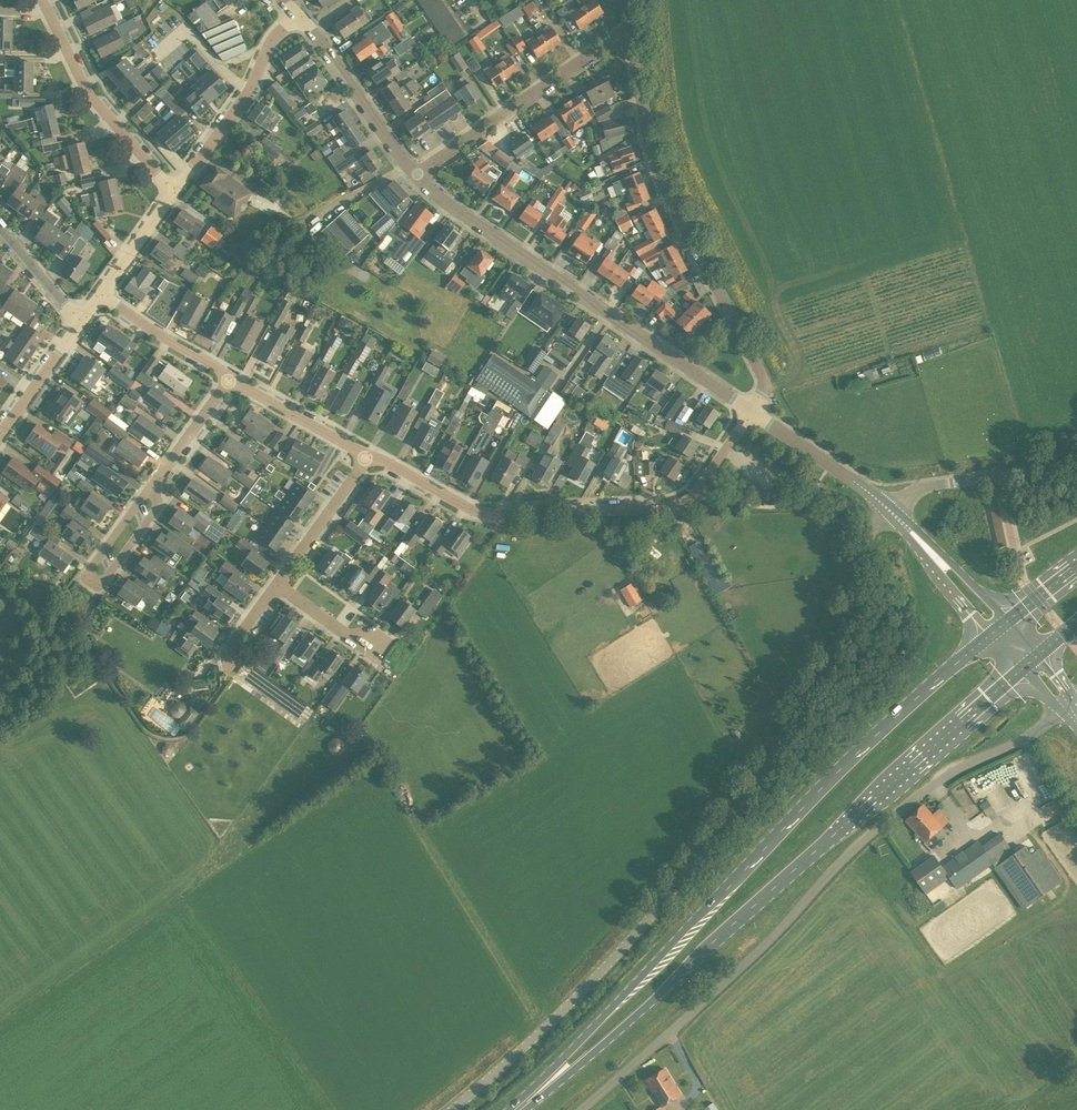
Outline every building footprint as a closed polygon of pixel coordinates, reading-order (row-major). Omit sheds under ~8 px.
[(78,10),(96,1),(95,0),(73,0),(78,10)] [(129,9),(139,5),(136,0),(125,0),(129,9)] [(221,22),(215,14),(234,0),(206,0),(206,1),(201,5),(215,25),(221,22)] [(340,0),(317,0),(323,8),(328,5),(329,7),(340,0)] [(440,0),(418,0),(425,10),(440,0)] [(452,10),(450,6),(455,3),(453,0),(440,0),(425,10),(433,22),(452,10)] [(536,0),(535,0),(532,2),(532,1),(522,8),(529,18),(532,16),(531,14),(537,9),(535,7),(539,4),(536,0)] [(592,21),(604,13),(595,0),(596,0),(587,0),(589,3),(582,7),(592,21)] [(592,21),(582,7),(580,4),(568,12),(565,8),(558,13),(572,34),(592,21)] [(232,17),(221,22),(215,25),(201,5),(187,16),(222,61),(247,50),(232,17)] [(90,34),(117,22),(110,6),(97,11),(98,13),(84,20),(90,34)] [(344,39),(362,26),(368,22),(357,6),(350,11),(352,14),(335,25),(344,39)] [(506,27),(525,14),(520,6),(500,18),(506,27)] [(441,34),(465,18),(459,9),(454,13),(452,10),(433,22),(441,34)] [(389,24),(397,19),(393,12),(385,17),(389,24)] [(465,18),(441,34),(449,47),(468,34),(466,31),(471,27),(465,18)] [(410,36),(411,36),(405,27),(404,28),(397,19),(389,24),(389,25),(401,42),(410,36)] [(13,35),(13,20),(0,20),(0,34),(13,35)] [(121,35),(130,31),(125,22),(117,26),(121,35)] [(377,50),(374,51),(378,57),(387,51),(381,43),(390,36),(381,23),(368,32),(372,38),(370,40),(377,50)] [(540,36),(549,50),(561,42),(550,25),(543,30),(545,33),(540,36)] [(521,34),(526,41),(532,36),(526,30),(521,34)] [(101,57),(124,46),(117,31),(94,43),(101,57)] [(13,35),(0,34),(0,56),(4,56),(5,49),(12,49),(13,35)] [(153,34),(146,38),(150,47),(158,43),(153,34)] [(476,35),(468,42),(474,50),(482,44),(476,35)] [(519,53),(526,48),(517,35),(511,39),(519,53)] [(410,37),(410,36),(401,42),(401,43),(393,48),(399,56),(416,45),(418,49),(419,49),(411,38),(410,37)] [(549,50),(540,36),(536,39),(534,36),(526,41),(538,58),(549,50)] [(377,50),(370,40),(368,38),(352,50),(360,61),(374,51),(377,50)] [(134,48),(138,53),(143,48),(139,43),(134,48)] [(308,55),(300,44),(293,50),(279,59),(287,70),(308,55)] [(202,57),(197,51),(189,59),(194,65),(202,57)] [(462,71),(467,67),(458,54),(453,57),(462,71)] [(498,66),(507,79),(519,71),(508,54),(500,59),(503,63),(498,66)] [(293,79),(314,64),(308,55),(287,70),(293,79)] [(4,56),(0,56),(0,65),(4,65),(4,77),(15,77),(33,77),(33,63),(4,62),(4,56)] [(474,56),(467,60),(474,72),(481,67),(474,56)] [(116,84),(133,70),(124,60),(108,74),(116,84)] [(385,77),(388,80),(394,76),(398,82),(406,76),(403,70),(400,72),(392,60),(384,65),(381,60),(367,71),(376,83),(385,77)] [(184,73),(190,68),(186,63),(180,68),(184,73)] [(208,64),(202,69),(207,75),(201,80),(216,97),(226,88),(212,72),(213,70),(208,64)] [(314,64),(293,79),(307,99),(328,84),(314,64)] [(157,77),(164,71),(158,65),(151,71),(157,77)] [(507,79),(498,66),(497,66),(493,69),(491,66),(484,70),(495,87),(507,79)] [(133,70),(116,84),(125,94),(142,79),(133,70)] [(177,72),(172,76),(176,80),(180,76),(177,72)] [(33,77),(15,77),(14,85),(4,85),(4,90),(0,90),(0,98),(11,98),(12,91),(33,92),(33,77)] [(468,84),(463,77),(455,83),(460,90),(459,91),(469,105),(481,97),(471,82),(468,84)] [(390,104),(418,84),(414,78),(398,89),(393,82),(381,91),(390,104)] [(593,107),(614,96),(605,78),(584,89),(593,107)] [(151,91),(157,85),(153,81),(147,86),(142,79),(125,94),(134,104),(150,90),(151,91)] [(216,97),(201,80),(192,88),(206,105),(207,104),(216,97)] [(287,114),(297,106),(276,81),(266,90),(287,114)] [(431,100),(446,89),(442,83),(427,94),(431,100)] [(418,84),(390,104),(399,116),(411,108),(406,100),(416,93),(416,92),(421,89),(418,84)] [(192,88),(176,102),(184,112),(190,108),(198,117),(209,107),(207,104),(206,105),(192,88)] [(429,129),(430,132),(450,118),(453,121),(457,118),(455,115),(461,111),(446,89),(431,100),(418,109),(421,114),(420,115),(429,129)] [(165,122),(183,142),(193,133),(179,117),(184,112),(176,102),(169,94),(163,99),(175,113),(165,122)] [(586,108),(578,97),(571,102),(570,101),(564,105),(565,106),(557,111),(573,134),(582,128),(573,116),(586,108)] [(33,107),(33,99),(12,99),(12,107),(19,107),(33,107)] [(270,132),(281,117),(278,115),(261,102),(249,118),(266,130),(266,129),(270,132)] [(312,102),(298,113),(302,119),(316,109),(312,102)] [(28,127),(56,120),(52,105),(38,109),(40,119),(35,121),(35,118),(13,123),(15,130),(28,126),(28,127)] [(145,105),(141,108),(147,114),(150,110),(145,105)] [(601,121),(611,115),(613,114),(608,105),(593,113),(598,122),(601,121)] [(414,139),(429,129),(420,115),(421,114),(418,109),(414,112),(416,116),(404,125),(414,139)] [(343,134),(355,126),(345,111),(333,119),(334,120),(325,125),(329,132),(338,126),(343,134)] [(611,115),(601,121),(602,125),(605,137),(599,141),(602,152),(622,140),(620,134),(627,132),(624,119),(613,122),(611,115)] [(562,141),(568,150),(575,146),(569,137),(569,136),(561,124),(556,127),(549,117),(533,128),(542,141),(556,131),(563,140),(562,141)] [(56,120),(28,127),(29,133),(38,131),(37,129),(42,128),(45,139),(60,135),(56,120)] [(308,138),(323,128),(317,120),(303,130),(308,138)] [(165,122),(155,131),(150,125),(144,130),(153,140),(158,136),(172,152),(183,142),(165,122)] [(335,168),(357,152),(356,151),(344,159),(341,154),(352,147),(353,148),(365,140),(355,126),(343,134),(348,141),(332,151),(334,154),(327,158),(335,168)] [(8,132),(2,129),(0,133),(0,138),(6,140),(8,132)] [(517,158),(537,144),(528,132),(508,146),(517,158)] [(276,159),(282,150),(264,137),(257,146),(267,153),(265,156),(272,161),(275,158),(276,159)] [(33,148),(41,146),(39,138),(32,140),(33,148)] [(481,148),(491,156),(498,147),(487,139),(481,148)] [(63,148),(61,141),(57,143),(42,146),(44,153),(63,148)] [(87,157),(84,143),(63,148),(65,155),(53,159),(54,165),(87,157)] [(634,160),(629,147),(619,151),(617,146),(598,158),(604,176),(625,168),(624,164),(634,160)] [(506,169),(512,160),(498,149),(491,158),(506,169)] [(363,184),(374,176),(372,173),(382,166),(371,151),(361,158),(366,165),(355,173),(363,184)] [(357,152),(335,168),(338,174),(361,158),(357,152)] [(562,156),(551,163),(552,165),(541,173),(543,175),(559,166),(564,160),(562,156)] [(87,157),(54,165),(56,172),(74,167),(76,175),(91,171),(87,157)] [(490,167),(482,157),(472,164),(475,168),(466,181),(485,194),(493,181),(495,182),(501,173),(491,166),(490,167)] [(16,178),(15,178),(22,169),(11,161),(10,162),(5,158),(0,165),(0,186),(1,187),(7,191),(16,178)] [(519,173),(523,167),(517,163),(513,168),(519,173)] [(233,218),(252,193),(215,166),(200,186),(216,198),(212,202),(233,218)] [(534,178),(522,170),(518,176),(510,171),(491,199),(509,211),(518,198),(519,199),(534,178)] [(55,187),(67,184),(64,173),(53,176),(47,177),(55,187)] [(617,197),(629,192),(644,186),(639,173),(612,184),(617,197)] [(82,189),(96,186),(94,177),(80,180),(82,189)] [(17,211),(28,196),(23,192),(27,186),(16,178),(7,191),(12,195),(6,204),(17,211)] [(85,202),(118,194),(114,179),(100,183),(102,194),(98,195),(97,192),(83,195),(85,202)] [(381,240),(404,212),(398,204),(408,196),(394,180),(382,191),(377,186),(368,195),(386,214),(370,228),(381,240)] [(572,182),(569,186),(575,190),(576,188),(577,186),(572,182)] [(644,186),(629,192),(633,201),(625,204),(627,211),(639,207),(638,204),(649,199),(644,186)] [(546,206),(553,211),(558,203),(565,192),(558,187),(546,206)] [(581,202),(592,196),(589,189),(577,195),(581,202)] [(28,196),(17,211),(28,219),(35,209),(41,213),(49,202),(33,191),(29,196),(28,196)] [(85,202),(81,203),(83,212),(90,210),(90,208),(100,205),(100,203),(104,202),(107,212),(122,209),(118,194),(85,202)] [(533,227),(542,215),(535,210),(540,203),(533,198),(519,218),(533,227)] [(404,212),(381,240),(376,247),(404,269),(425,243),(418,238),(424,230),(422,229),(432,216),(416,204),(415,205),(412,202),(404,212)] [(564,207),(560,204),(559,203),(558,203),(553,211),(546,220),(544,222),(550,227),(544,235),(559,245),(565,235),(561,232),(568,222),(559,216),(564,207)] [(62,210),(67,217),(73,208),(69,204),(62,210)] [(584,231),(597,213),(589,208),(577,226),(584,231)] [(647,229),(661,222),(654,209),(643,215),(641,212),(631,217),(634,224),(637,223),(642,232),(647,229)] [(196,220),(182,210),(174,221),(188,231),(187,231),(195,237),(205,224),(197,218),(196,220)] [(342,258),(368,235),(345,210),(319,234),(342,258)] [(47,246),(59,230),(52,226),(58,219),(46,211),(38,222),(44,226),(35,238),(47,246)] [(562,216),(570,221),(573,215),(565,211),(562,216)] [(620,232),(632,226),(627,216),(615,221),(620,232)] [(103,244),(111,237),(97,221),(89,227),(103,244)] [(639,256),(657,247),(655,242),(668,235),(661,222),(647,229),(652,238),(633,248),(639,256)] [(451,250),(455,244),(453,243),(458,235),(445,225),(434,240),(439,244),(436,249),(432,246),(426,255),(439,264),(437,267),(443,271),(456,254),(451,250)] [(73,246),(79,238),(81,235),(69,227),(64,234),(59,230),(47,246),(59,255),(68,242),(73,246)] [(203,237),(215,245),(220,238),(209,229),(203,237)] [(609,279),(617,266),(609,261),(613,254),(612,252),(623,235),(616,230),(610,239),(608,238),(603,246),(607,249),(602,256),(605,258),(597,271),(609,279)] [(591,240),(581,233),(577,239),(577,238),(568,251),(586,264),(601,243),(593,237),(591,240)] [(79,238),(73,246),(75,248),(73,251),(79,255),(87,243),(79,238)] [(625,254),(630,246),(622,240),(616,248),(625,254)] [(167,271),(173,263),(168,259),(174,251),(160,241),(151,254),(162,262),(159,265),(167,271)] [(666,265),(680,258),(673,245),(660,252),(657,247),(639,256),(646,267),(663,258),(666,265)] [(492,259),(480,251),(475,258),(473,257),(467,266),(466,265),(460,274),(467,279),(468,278),(478,285),(484,277),(481,275),(492,259)] [(78,282),(90,265),(77,256),(65,273),(78,282)] [(680,258),(666,265),(671,274),(657,281),(659,285),(665,289),(667,287),(666,285),(674,280),(673,278),(687,271),(680,258)] [(203,279),(209,270),(200,264),(194,272),(203,279)] [(246,270),(259,277),(262,271),(249,264),(246,270)] [(0,267),(0,290),(13,273),(2,265),(0,267)] [(617,266),(609,279),(620,287),(629,275),(632,276),(636,270),(630,265),(625,272),(617,266)] [(147,287),(155,276),(144,268),(133,283),(131,281),(126,289),(142,300),(150,289),(147,287)] [(192,285),(198,277),(185,268),(180,275),(192,285)] [(521,297),(529,285),(513,274),(504,286),(503,286),(497,294),(494,292),(487,303),(493,307),(500,297),(510,303),(516,295),(521,297)] [(676,291),(693,282),(689,275),(673,284),(676,291)] [(449,284),(460,292),(465,284),(454,276),(449,284)] [(161,291),(168,282),(160,277),(153,286),(161,291)] [(666,290),(652,280),(645,289),(639,285),(632,295),(646,305),(652,297),(658,302),(666,290)] [(286,294),(290,286),(285,283),(281,291),(286,294)] [(193,327),(208,302),(195,295),(197,291),(189,288),(182,299),(190,303),(189,306),(190,307),(182,321),(193,327)] [(243,311),(251,296),(249,300),(248,299),(252,293),(244,289),(230,313),(239,318),(242,311),(243,311)] [(25,297),(15,290),(0,310),(0,317),(2,318),(4,315),(3,313),(6,310),(13,315),(25,297)] [(686,312),(699,325),(710,314),(687,292),(683,296),(692,306),(686,312)] [(543,316),(553,301),(541,293),(531,308),(543,316)] [(486,294),(480,303),(485,306),(490,297),(486,294)] [(251,296),(243,311),(249,315),(258,300),(251,296)] [(25,323),(31,315),(37,306),(25,297),(13,315),(25,323)] [(278,329),(291,304),(283,300),(269,324),(278,329)] [(515,300),(505,315),(511,319),(521,304),(515,300)] [(699,325),(686,312),(680,318),(665,303),(655,312),(661,318),(663,316),(679,331),(682,328),(689,335),(699,325)] [(218,342),(232,317),(218,309),(204,334),(218,342)] [(504,315),(496,311),(493,316),(502,321),(504,315)] [(20,335),(38,347),(45,337),(32,328),(38,320),(31,315),(25,323),(27,325),(20,335)] [(248,350),(262,325),(248,317),(240,330),(242,331),(234,343),(248,350)] [(576,349),(582,340),(581,339),(590,325),(578,317),(563,340),(576,349)] [(344,333),(349,331),(352,327),(350,322),(346,319),(341,320),(338,325),(339,330),(344,333)] [(306,327),(309,321),(306,320),(303,326),(303,325),(295,339),(302,343),(310,330),(306,327)] [(290,340),(295,330),(285,325),(281,333),(275,329),(259,357),(273,364),(287,339),(290,340)] [(121,335),(109,326),(93,349),(100,354),(104,350),(123,364),(130,354),(123,349),(130,339),(121,334),(121,335)] [(336,350),(342,340),(331,334),(318,357),(326,362),(333,348),(336,350)] [(390,343),(374,334),(371,340),(364,336),(361,342),(360,341),(343,373),(351,377),(360,361),(363,362),(372,346),(385,354),(390,343)] [(30,359),(38,347),(20,335),(14,344),(11,342),(12,340),(7,337),(5,341),(30,359)] [(607,376),(618,362),(611,356),(618,346),(604,336),(587,360),(593,364),(588,371),(599,379),(603,373),(607,376)] [(5,341),(4,342),(0,339),(0,345),(6,349),(7,347),(10,350),(4,358),(22,370),(30,359),(5,341)] [(298,378),(312,353),(299,346),(292,357),(294,358),(286,372),(298,378)] [(532,374),(546,354),(534,346),(521,366),(532,374)] [(566,368),(570,363),(550,349),(546,355),(566,368)] [(427,360),(439,366),(443,358),(432,352),(427,360)] [(534,381),(493,353),(476,379),(528,415),(529,415),(545,424),(564,397),(557,392),(546,409),(538,404),(558,375),(545,365),(534,381)] [(90,390),(104,369),(86,356),(72,377),(90,390)] [(140,371),(153,380),(148,376),(159,361),(152,356),(140,371)] [(618,362),(607,376),(608,377),(602,385),(625,401),(644,372),(642,371),(647,364),(635,356),(631,362),(622,356),(618,362)] [(427,361),(422,369),(437,377),(442,369),(427,361)] [(182,394),(190,383),(179,375),(181,373),(168,364),(159,377),(182,394)] [(378,386),(389,368),(381,364),(371,382),(378,386)] [(130,379),(124,375),(113,366),(106,375),(128,390),(134,382),(130,379)] [(320,399),(334,373),(321,366),(314,378),(316,378),(308,392),(320,399)] [(890,367),(882,370),(884,376),(892,373),(890,367)] [(130,379),(134,373),(128,368),(124,375),(130,379)] [(661,407),(668,397),(661,392),(669,379),(656,370),(647,382),(653,386),(647,395),(658,402),(656,404),(661,407)] [(148,388),(153,380),(140,371),(135,378),(148,388)] [(580,379),(573,374),(569,379),(577,384),(580,379)] [(347,413),(362,387),(347,379),(339,393),(340,394),(334,406),(333,405),(331,408),(341,414),(343,411),(347,413)] [(405,401),(414,385),(406,380),(397,397),(405,401)] [(566,396),(574,386),(568,381),(560,392),(566,396)] [(587,393),(576,386),(571,393),(588,404),(595,394),(589,390),(587,393)] [(167,416),(175,405),(162,396),(163,394),(153,387),(144,399),(167,416)] [(376,422),(391,395),(377,387),(362,414),(376,422)] [(475,395),(483,399),(485,395),(471,387),(468,393),(472,396),(474,397),(475,395)] [(79,412),(85,404),(63,388),(55,400),(57,401),(48,413),(62,423),(73,407),(79,412)] [(437,406),(444,394),(436,390),(429,402),(437,406)] [(675,390),(660,412),(671,420),(682,403),(686,398),(675,390)] [(133,411),(138,404),(124,394),(119,402),(133,411)] [(104,423),(108,417),(111,413),(110,413),(111,412),(93,399),(86,409),(104,423)] [(707,405),(699,400),(693,408),(701,413),(697,419),(708,427),(719,412),(707,404),(707,405)] [(110,401),(105,407),(111,412),(116,406),(110,401)] [(402,437),(416,411),(401,403),(387,428),(402,437)] [(429,421),(436,408),(426,403),(419,416),(429,421)] [(685,405),(676,418),(685,423),(693,411),(692,410),(685,405)] [(492,434),(503,416),(502,415),(504,410),(497,406),(494,411),(491,409),(488,416),(483,424),(478,433),(484,437),(487,432),(492,434)] [(263,419),(251,410),(243,421),(249,426),(245,430),(262,443),(274,426),(264,418),(263,419)] [(451,436),(460,420),(459,420),(463,414),(457,410),(445,432),(451,436)] [(121,427),(125,430),(128,426),(120,420),(123,416),(116,411),(113,415),(111,413),(108,417),(121,427)] [(483,424),(488,416),(481,412),(478,417),(480,422),(483,424)] [(129,433),(129,434),(139,441),(144,435),(156,443),(163,432),(150,423),(151,422),(141,414),(139,417),(133,413),(130,414),(126,419),(127,422),(132,426),(128,432),(129,433)] [(667,420),(656,416),(653,424),(664,428),(663,429),(679,435),(683,426),(667,420)] [(102,425),(115,434),(121,427),(108,417),(104,423),(102,425)] [(601,429),(605,423),(596,418),(593,424),(601,429)] [(561,429),(564,424),(556,420),(553,425),(536,455),(542,459),(532,476),(546,484),(560,461),(555,458),(557,456),(551,452),(554,448),(552,447),(562,430),(561,429)] [(427,451),(438,432),(424,424),(412,443),(427,451)] [(51,436),(37,425),(27,440),(50,457),(57,447),(65,453),(73,441),(56,429),(51,436)] [(642,437),(645,433),(634,425),(630,430),(638,436),(642,437)] [(125,431),(125,430),(121,427),(115,434),(114,436),(122,441),(115,450),(138,467),(147,455),(134,446),(135,445),(125,438),(129,434),(129,433),(128,432),(127,432),(125,431)] [(277,452),(288,437),(279,431),(268,445),(277,452)] [(537,449),(543,437),(531,431),(525,443),(537,449)] [(483,450),(492,434),(487,432),(484,437),(478,433),(472,444),(483,450)] [(591,444),(595,437),(585,432),(578,443),(577,443),(570,456),(578,460),(570,474),(583,482),(594,463),(585,458),(589,450),(590,450),(593,445),(591,444)] [(698,444),(684,434),(678,442),(672,438),(667,444),(674,449),(675,447),(689,457),(698,444)] [(244,446),(231,437),(229,440),(226,438),(220,446),(223,448),(246,465),(255,452),(245,445),(244,446)] [(310,446),(297,439),(285,460),(298,468),(310,446)] [(639,449),(642,443),(635,439),(633,445),(639,449)] [(450,471),(462,449),(447,441),(441,451),(442,452),(436,464),(450,471)] [(625,486),(631,476),(622,471),(626,465),(620,461),(626,450),(613,442),(605,457),(610,461),(602,475),(616,482),(617,481),(625,486)] [(117,496),(127,482),(107,467),(111,461),(88,445),(78,459),(96,472),(92,478),(117,496)] [(310,446),(298,468),(311,475),(323,453),(310,446)] [(272,458),(261,450),(260,451),(259,451),(254,457),(267,466),(272,458)] [(277,457),(282,460),(285,454),(280,451),(277,457)] [(58,470),(67,457),(63,454),(55,464),(50,461),(44,469),(61,481),(65,476),(58,470)] [(474,485),(488,461),(474,454),(461,478),(474,485)] [(667,458),(662,455),(660,455),(656,462),(654,462),(654,461),(644,462),(644,463),(638,463),(638,456),(633,456),(633,475),(636,475),(636,478),(643,477),(643,474),(655,473),(654,469),(661,468),(659,470),(673,480),(683,465),(669,456),(667,458)] [(507,486),(518,464),(503,456),(491,478),(507,486)] [(222,466),(208,457),(200,468),(224,485),(233,472),(222,465),(222,466)] [(30,491),(37,481),(40,477),(14,458),(4,473),(30,491)] [(269,464),(266,469),(271,472),(274,468),(269,464)] [(256,481),(248,475),(247,476),(236,469),(231,476),(249,488),(254,482),(255,482),(256,481)] [(248,475),(256,481),(259,477),(251,471),(248,475)] [(48,498),(60,481),(47,472),(35,489),(48,498)] [(89,495),(94,488),(75,475),(72,480),(78,484),(76,486),(89,495)] [(256,481),(263,486),(266,482),(260,477),(256,481)] [(206,489),(192,479),(184,490),(207,507),(216,495),(207,488),(206,489)] [(286,495),(305,510),(315,497),(295,482),(286,495)] [(307,487),(313,491),(316,486),(310,482),(307,487)] [(374,528),(383,514),(378,510),(390,493),(376,484),(363,502),(371,508),(363,520),(374,528)] [(249,491),(246,496),(252,500),(255,495),(249,491)] [(274,496),(282,501),(277,508),(297,522),(305,510),(286,495),(278,491),(274,496)] [(0,510),(9,498),(0,492),(0,510)] [(25,512),(32,504),(17,493),(11,502),(25,512)] [(99,521),(110,507),(91,493),(81,508),(99,521)] [(233,512),(238,505),(224,495),(219,502),(233,512)] [(412,524),(415,521),(410,517),(415,509),(402,500),(392,514),(405,523),(403,527),(407,530),(408,530),(412,524)] [(81,546),(91,533),(76,522),(80,516),(66,506),(59,516),(70,523),(63,533),(81,546)] [(192,520),(178,509),(169,522),(186,534),(192,526),(202,533),(211,521),(197,513),(192,520)] [(265,524),(285,538),(294,525),(275,511),(265,524)] [(383,514),(374,528),(370,534),(380,541),(384,535),(385,536),(395,522),(383,514)] [(408,530),(407,530),(400,539),(412,548),(421,535),(429,540),(441,523),(428,514),(418,528),(412,524),(408,530)] [(63,572),(73,558),(56,546),(60,540),(33,521),(27,530),(30,532),(28,533),(43,544),(37,551),(40,554),(39,555),(63,572)] [(361,545),(369,535),(349,521),(342,531),(361,545)] [(228,522),(225,526),(232,531),(235,526),(228,522)] [(265,524),(256,537),(276,551),(285,538),(265,524)] [(456,551),(467,535),(456,527),(447,539),(440,534),(431,548),(441,555),(448,545),(456,551)] [(194,549),(169,531),(165,537),(160,534),(159,535),(158,534),(156,534),(151,541),(151,543),(153,545),(152,546),(170,559),(174,553),(181,558),(182,556),(187,559),(194,549)] [(258,576),(267,563),(254,553),(258,548),(240,538),(235,546),(248,555),(241,564),(258,576)] [(342,559),(329,550),(318,567),(330,576),(342,559)] [(709,582),(718,576),(704,553),(695,558),(709,582)] [(158,568),(143,558),(134,569),(152,582),(158,574),(169,582),(177,571),(163,561),(158,568)] [(241,599),(250,587),(235,576),(239,571),(225,561),(218,571),(224,576),(220,582),(220,584),(241,599)] [(413,576),(418,569),(406,561),(401,568),(413,576)] [(369,583),(379,570),(369,563),(362,572),(354,566),(341,583),(354,592),(364,579),(369,583)] [(425,574),(428,570),(423,565),(420,569),(425,574)] [(201,566),(197,574),(206,578),(209,571),(201,566)] [(379,570),(369,583),(375,587),(365,601),(378,611),(391,593),(385,588),(392,579),(379,570)] [(225,624),(234,611),(228,607),(232,601),(194,574),(187,584),(201,594),(200,595),(207,600),(202,607),(208,611),(225,624)] [(141,591),(127,581),(118,593),(133,605),(138,598),(152,608),(161,595),(145,584),(141,591)] [(629,607),(641,600),(631,583),(619,590),(629,607)] [(654,597),(661,594),(658,587),(650,591),(654,597)] [(172,605),(178,597),(169,591),(164,599),(172,605)] [(425,619),(436,604),(427,598),(416,612),(425,619)] [(402,627),(414,610),(401,601),(389,618),(402,627)] [(207,646),(216,633),(213,631),(216,625),(196,610),(187,622),(192,625),(174,649),(185,657),(194,645),(196,647),(200,641),(207,646)] [(283,655),(292,643),(286,640),(297,625),(284,616),(272,633),(279,638),(266,657),(277,665),(284,656),(283,655)] [(170,630),(162,624),(155,633),(164,639),(170,630)] [(283,655),(284,656),(294,662),(299,654),(307,660),(320,642),(308,633),(298,648),(292,643),(283,655)] [(331,675),(343,659),(332,650),(321,665),(315,661),(306,674),(307,674),(304,679),(314,686),(325,670),(331,675)] [(356,691),(367,676),(354,667),(345,681),(339,677),(325,696),(335,704),(339,699),(341,701),(351,687),(356,691)] [(302,712),(307,704),(263,673),(262,674),(254,668),(246,679),(283,706),(305,722),(308,717),(302,712)] [(186,731),(197,716),(189,709),(177,725),(186,731)] [(983,811),(992,805),(988,799),(979,805),(983,811)] [(926,842),(943,827),(924,805),(906,821),(926,842)] [(1015,853),(1000,833),(982,846),(979,842),(943,867),(935,855),(911,872),(926,894),(949,878),(957,889),(993,864),(996,867),(994,868),(1023,909),(1055,887),(1026,846),(1015,853)] [(663,1107),(681,1095),(665,1069),(646,1080),(663,1107)]
